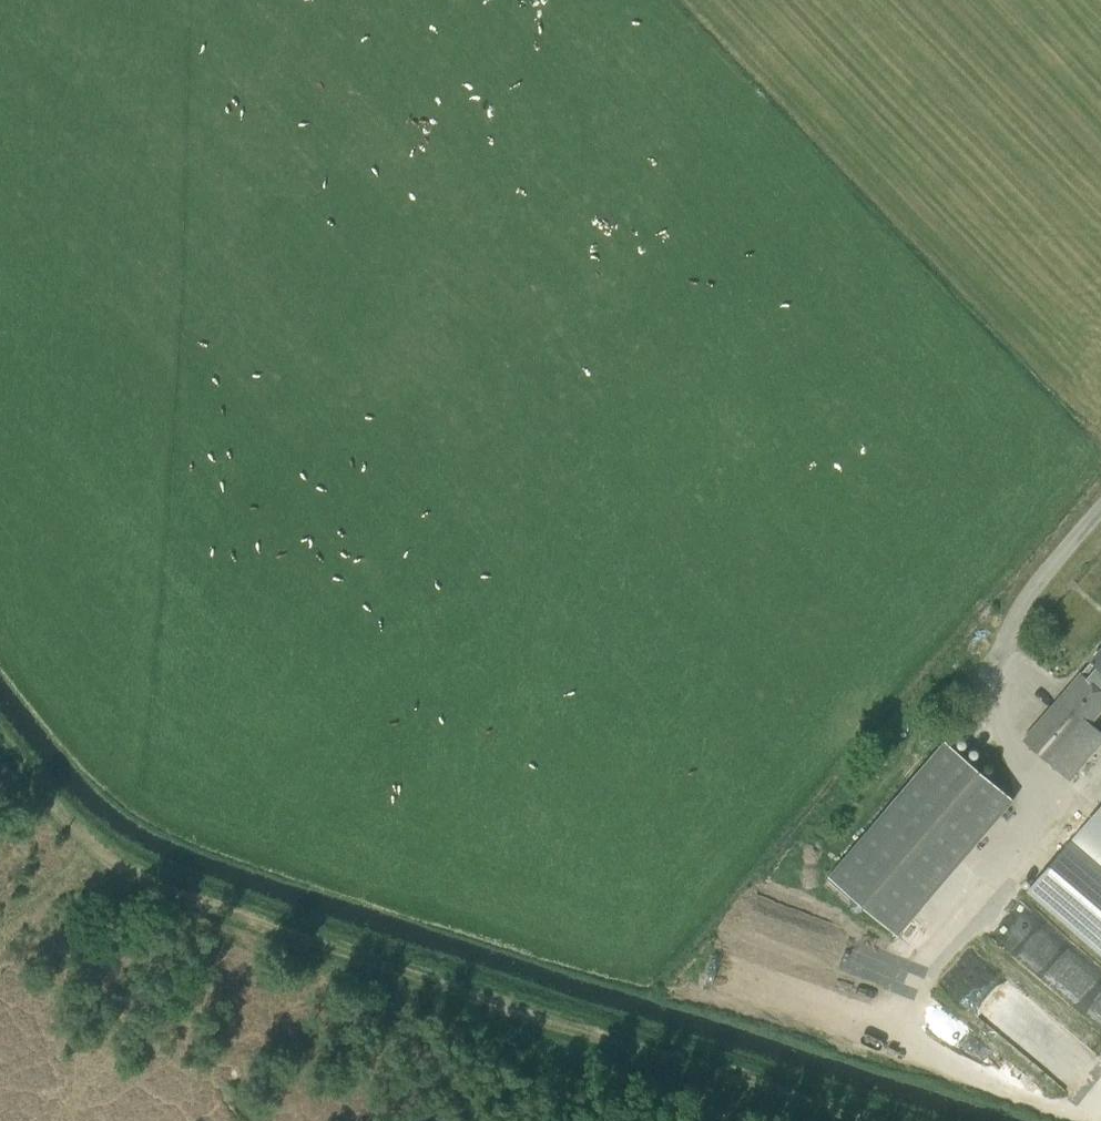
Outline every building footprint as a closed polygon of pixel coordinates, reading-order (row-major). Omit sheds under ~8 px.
[(1023,740),(1067,777),(1100,738),(1100,731),(1091,722),(1100,711),(1100,650),(1023,740)] [(1014,800),(945,740),(828,876),(898,935),(1014,800)] [(1072,839),(1100,864),(1100,805),(1072,839)] [(1070,840),(1026,891),(1100,957),(1100,867),(1070,840)] [(995,967),(961,998),(979,1019),(1014,987),(995,967)]
